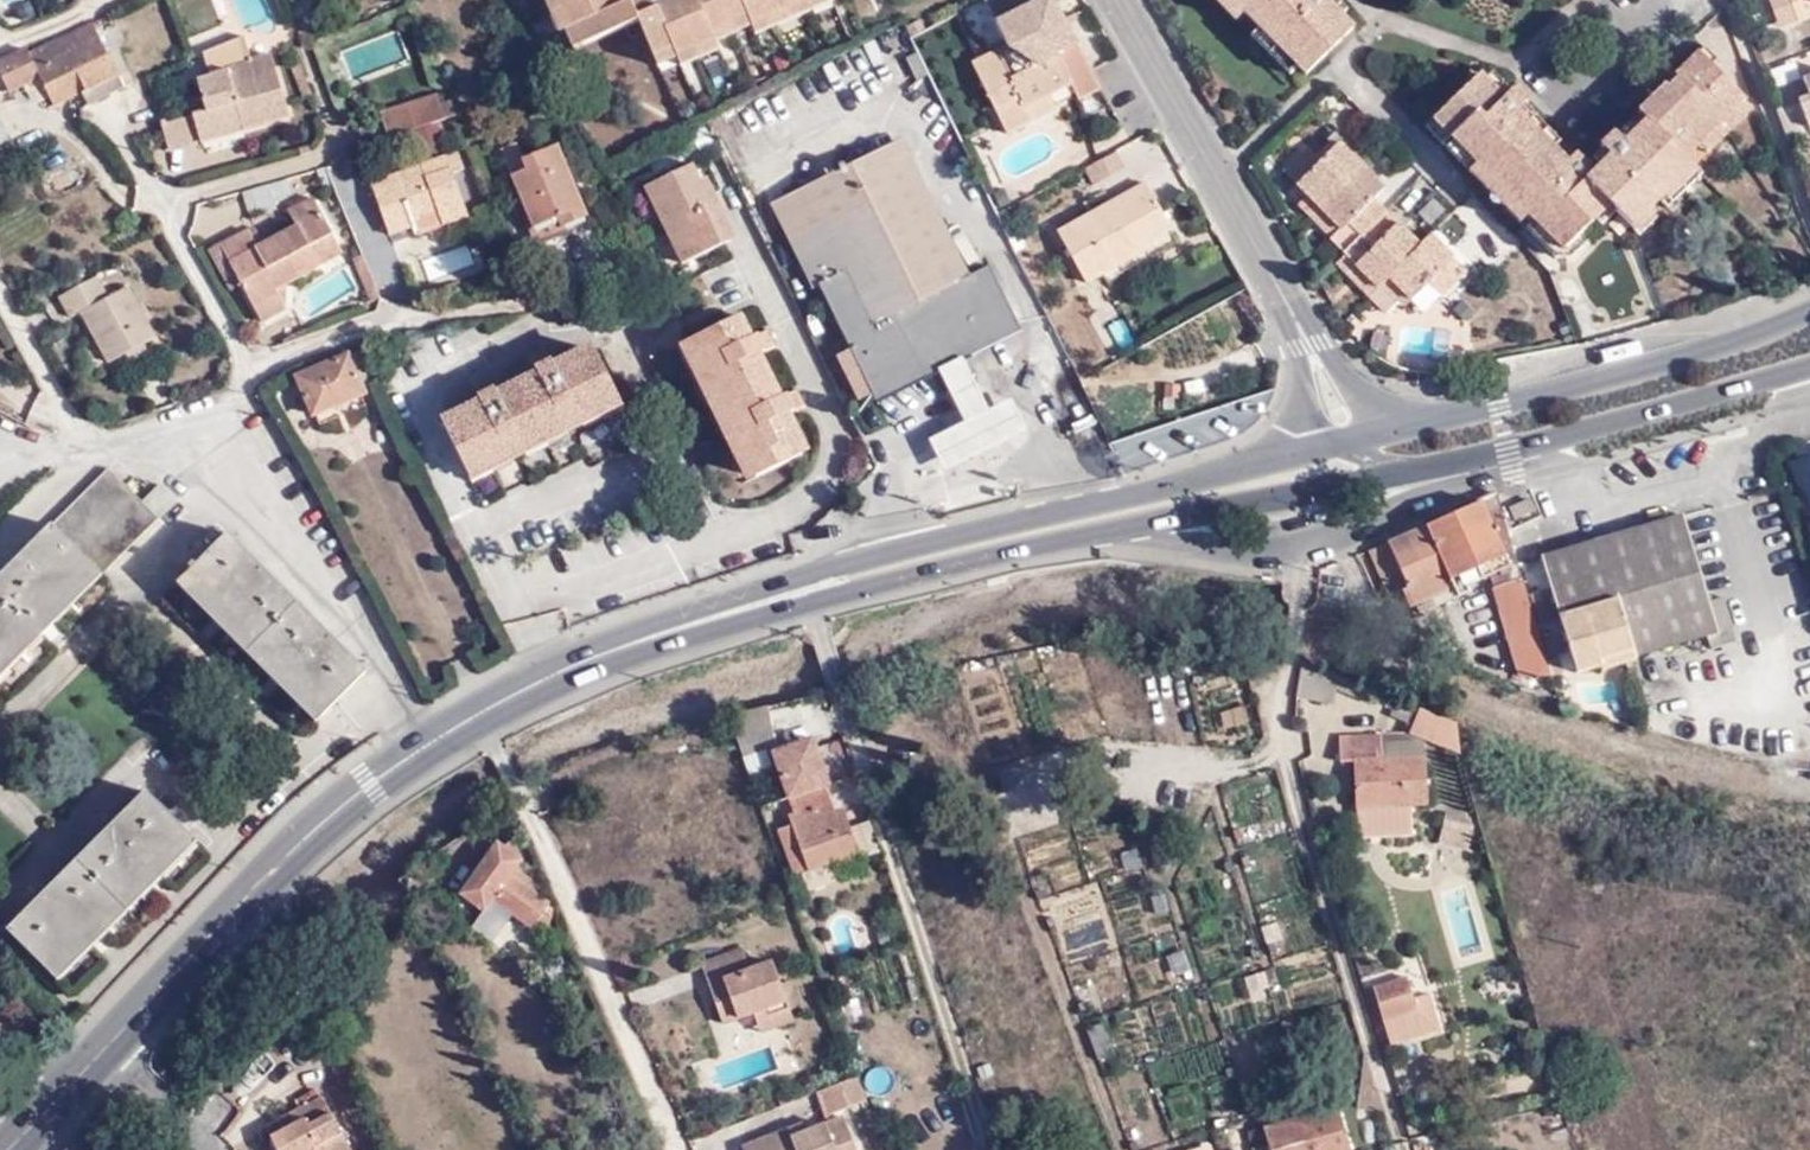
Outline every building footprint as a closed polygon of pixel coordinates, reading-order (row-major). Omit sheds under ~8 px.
[(557,13),(565,9),(561,0),(551,0),(557,13)] [(565,9),(574,28),(584,23),(592,43),(639,20),(633,4),(631,0),(561,0),(565,9)] [(669,65),(664,55),(684,46),(688,57),(707,48),(729,39),(725,29),(741,21),(733,0),(644,0),(633,4),(639,20),(660,69),(669,65)] [(741,21),(755,16),(759,26),(780,18),(797,10),(815,2),(819,0),(733,0),(741,21)] [(837,3),(836,0),(819,0),(815,2),(819,10),(837,3)] [(1079,81),(1085,93),(1098,87),(1075,41),(1069,43),(1060,47),(1049,27),(1058,22),(1047,0),(989,0),(1008,38),(990,46),(993,51),(977,60),(1012,131),(1038,117),(1032,105),(1052,95),(1079,81)] [(1238,14),(1245,8),(1238,0),(1224,0),(1238,14)] [(1355,27),(1341,13),(1334,6),(1338,3),(1335,0),(1238,0),(1245,8),(1261,23),(1301,64),(1309,73),(1355,27)] [(1341,13),(1348,6),(1342,0),(1341,0),(1338,3),(1334,6),(1341,13)] [(1799,25),(1809,21),(1809,0),(1790,0),(1799,25)] [(797,10),(800,18),(819,10),(815,2),(797,10)] [(565,9),(557,13),(565,31),(574,28),(565,9)] [(780,18),(784,25),(800,18),(797,10),(780,18)] [(741,21),(744,33),(759,26),(755,16),(741,21)] [(780,18),(759,26),(764,34),(784,25),(780,18)] [(96,23),(94,21),(64,36),(71,49),(78,46),(84,59),(78,62),(90,86),(85,88),(85,90),(91,101),(125,84),(99,29),(104,27),(101,21),(96,23)] [(725,29),(729,39),(744,33),(741,21),(725,29)] [(1060,47),(1069,43),(1058,22),(1049,27),(1060,47)] [(574,28),(583,47),(592,43),(584,23),(574,28)] [(1255,30),(1295,70),(1301,64),(1261,23),(1255,30)] [(234,38),(204,51),(212,74),(196,80),(202,96),(207,110),(193,114),(203,141),(204,143),(292,118),(273,57),(253,61),(244,35),(234,38)] [(71,49),(64,36),(33,51),(30,47),(14,55),(28,85),(44,77),(58,103),(85,90),(85,88),(90,86),(78,62),(84,59),(78,46),(71,49)] [(707,48),(711,57),(732,48),(729,39),(707,48)] [(684,46),(664,55),(669,65),(688,57),(684,46)] [(707,48),(688,57),(692,65),(711,57),(707,48)] [(1703,56),(1719,72),(1725,64),(1709,49),(1703,56)] [(1668,89),(1655,102),(1644,114),(1645,116),(1651,121),(1630,143),(1624,138),(1619,133),(1612,140),(1606,146),(1610,150),(1617,157),(1598,178),(1591,171),(1584,164),(1577,172),(1566,162),(1556,152),(1518,115),(1525,108),(1528,104),(1522,99),(1517,94),(1515,96),(1507,104),(1495,93),(1481,80),(1437,125),(1472,160),(1481,168),(1474,175),(1525,224),(1532,219),(1539,226),(1569,255),(1583,241),(1598,224),(1614,207),(1621,214),(1639,232),(1656,214),(1664,205),(1701,167),(1694,160),(1704,149),(1711,156),(1753,113),(1744,104),(1749,100),(1719,72),(1703,56),(1701,54),(1677,78),(1682,82),(1672,93),(1668,89)] [(0,62),(0,65),(12,92),(28,85),(14,55),(0,62)] [(1677,78),(1672,73),(1666,80),(1662,84),(1668,89),(1672,93),(1682,82),(1677,78)] [(1662,84),(1650,96),(1655,102),(1668,89),(1662,84)] [(1507,104),(1515,96),(1503,85),(1495,93),(1507,104)] [(387,134),(455,114),(453,108),(448,97),(439,99),(436,91),(379,106),(387,134)] [(1777,105),(1792,142),(1809,135),(1809,128),(1809,126),(1809,93),(1777,105)] [(1032,105),(1038,117),(1059,106),(1052,95),(1032,105)] [(207,110),(202,96),(189,101),(193,114),(207,110)] [(1518,115),(1556,152),(1563,145),(1543,126),(1525,108),(1518,115)] [(165,123),(173,149),(203,141),(193,114),(165,123)] [(1651,121),(1645,116),(1624,138),(1630,143),(1651,121)] [(1467,166),(1472,160),(1437,125),(1431,131),(1467,166)] [(1431,234),(1420,245),(1405,229),(1377,200),(1389,188),(1369,169),(1339,137),(1319,156),(1310,147),(1286,171),(1310,195),(1327,212),(1343,228),(1332,240),(1346,253),(1365,272),(1381,288),(1387,281),(1404,298),(1411,305),(1431,286),(1443,298),(1468,273),(1431,234)] [(855,349),(827,363),(846,403),(932,363),(956,352),(1021,320),(993,264),(971,274),(904,142),(778,203),(817,284),(823,282),(855,349)] [(523,144),(508,149),(537,227),(563,219),(567,228),(591,219),(565,150),(530,162),(523,144)] [(463,169),(475,164),(468,146),(446,154),(453,172),(463,169)] [(1617,157),(1610,150),(1591,171),(1598,178),(1617,157)] [(1130,169),(1120,151),(1088,167),(1098,186),(1130,169)] [(446,154),(372,178),(387,223),(439,205),(444,218),(467,210),(453,172),(446,154)] [(1672,211),(1709,174),(1701,167),(1664,205),(1672,211)] [(723,218),(730,213),(721,199),(714,202),(694,168),(646,194),(690,267),(732,243),(736,241),(723,218)] [(297,192),(293,177),(266,185),(271,200),(297,192)] [(1147,251),(1141,239),(1155,232),(1176,221),(1154,180),(1065,226),(1091,279),(1147,251)] [(474,201),(487,196),(481,181),(468,185),(474,201)] [(274,209),(271,200),(266,185),(243,192),(249,215),(274,209)] [(314,246),(336,234),(315,194),(289,206),(296,219),(254,240),(248,228),(222,241),(242,282),(262,320),(288,307),(279,287),(322,264),(314,246)] [(1343,228),(1327,212),(1310,195),(1298,206),(1332,240),(1343,228)] [(1598,224),(1605,230),(1621,214),(1614,207),(1598,224)] [(1656,214),(1639,232),(1646,239),(1663,221),(1656,214)] [(543,244),(568,235),(567,228),(563,219),(537,227),(543,244)] [(1569,268),(1589,247),(1583,241),(1569,255),(1539,226),(1533,232),(1569,268)] [(1147,251),(1161,244),(1155,232),(1141,239),(1147,251)] [(322,264),(345,252),(336,234),(314,246),(322,264)] [(226,289),(242,282),(222,241),(205,249),(226,289)] [(442,266),(469,262),(467,247),(440,251),(442,266)] [(368,296),(381,291),(365,253),(352,258),(368,296)] [(1378,291),(1381,288),(1365,272),(1346,253),(1337,261),(1372,296),(1378,291)] [(113,364),(127,357),(146,347),(157,340),(130,291),(119,296),(107,275),(66,297),(77,317),(85,314),(113,364)] [(451,278),(412,290),(416,301),(455,289),(451,278)] [(1378,291),(1394,307),(1404,298),(1387,281),(1381,288),(1378,291)] [(787,410),(807,401),(799,385),(780,395),(758,350),(778,340),(769,322),(749,332),(739,312),(690,335),(702,358),(708,371),(731,418),(737,431),(749,455),(757,472),(806,448),(787,410)] [(1120,347),(1134,341),(1124,317),(1109,324),(1120,347)] [(684,339),(695,362),(702,358),(690,335),(684,339)] [(596,402),(593,398),(613,387),(590,342),(572,351),(559,358),(555,350),(547,354),(540,341),(526,349),(536,369),(495,390),(485,370),(467,379),(474,393),(468,396),(472,403),(460,409),(439,420),(462,466),(480,457),(482,461),(503,450),(501,446),(517,437),(519,441),(562,420),(560,415),(573,409),(575,413),(596,402)] [(559,358),(572,351),(567,343),(555,350),(559,358)] [(132,367),(151,357),(146,347),(127,357),(132,367)] [(984,403),(956,352),(932,363),(960,416),(984,403)] [(313,412),(319,411),(362,394),(368,392),(352,357),(299,376),(313,412)] [(700,375),(723,422),(731,418),(708,371),(700,375)] [(1187,381),(1170,380),(1168,407),(1176,408),(1177,395),(1186,395),(1187,381)] [(1008,391),(984,403),(960,416),(927,434),(945,467),(1027,424),(1008,391)] [(323,423),(367,407),(362,394),(319,411),(323,423)] [(472,403),(468,396),(456,401),(460,409),(472,403)] [(737,431),(729,434),(741,459),(749,455),(737,431)] [(162,519),(180,501),(164,485),(147,500),(112,466),(0,579),(0,682),(162,519)] [(1524,672),(1553,671),(1499,490),(1375,546),(1396,592),(1414,585),(1424,608),(1473,588),(1470,581),(1494,570),(1524,672)] [(1525,493),(1508,499),(1515,518),(1532,511),(1525,493)] [(1710,594),(1685,515),(1544,557),(1581,672),(1722,632),(1720,626),(1710,594)] [(231,535),(180,584),(320,730),(372,680),(231,535)] [(1710,594),(1720,626),(1736,621),(1726,590),(1710,594)] [(1333,699),(1336,667),(1299,664),(1296,696),(1333,699)] [(1459,758),(1455,727),(1419,711),(1410,735),(1425,742),(1459,758)] [(778,750),(772,729),(770,725),(737,735),(744,759),(778,750)] [(1382,760),(1426,759),(1425,742),(1410,735),(1381,737),(1382,760)] [(1352,761),(1353,808),(1407,807),(1428,806),(1426,759),(1382,760),(1381,737),(1340,738),(1341,762),(1352,761)] [(837,870),(861,861),(844,813),(835,816),(824,788),(789,801),(794,816),(790,817),(789,817),(793,828),(779,833),(795,878),(835,863),(837,870)] [(149,801),(11,933),(59,984),(197,850),(149,801)] [(1407,807),(1353,808),(1354,825),(1408,823),(1407,807)] [(1435,839),(1466,846),(1473,817),(1442,810),(1435,839)] [(549,904),(511,877),(521,862),(497,845),(461,896),(485,913),(494,902),(530,929),(549,904)] [(723,1025),(751,1015),(766,1010),(773,1029),(794,1022),(772,963),(751,972),(743,951),(701,966),(723,1025)] [(1406,979),(1372,990),(1382,1021),(1416,1010),(1406,979)] [(1416,1010),(1382,1021),(1388,1042),(1439,1026),(1432,1005),(1416,1010)] [(766,1010),(751,1015),(759,1035),(773,1029),(766,1010)] [(828,1118),(867,1102),(858,1077),(818,1093),(828,1118)] [(776,1096),(781,1108),(793,1103),(788,1091),(776,1096)] [(277,1149),(352,1149),(324,1097),(265,1129),(277,1149)] [(1339,1108),(1263,1129),(1268,1147),(1258,1149),(1351,1149),(1339,1108)] [(844,1119),(791,1140),(790,1138),(787,1131),(742,1149),(857,1149),(844,1119)]
